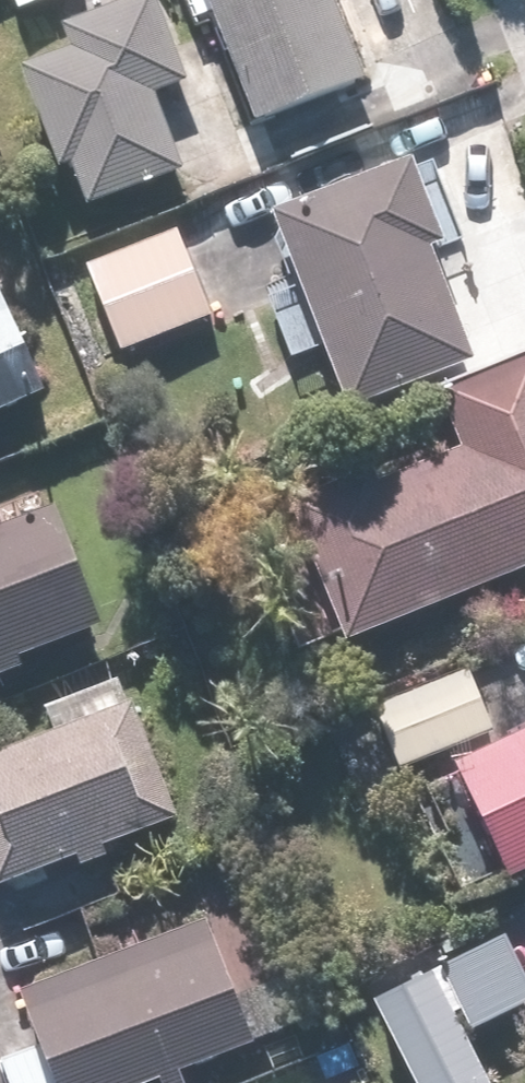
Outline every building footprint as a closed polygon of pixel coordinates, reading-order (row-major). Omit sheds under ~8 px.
[(7,80),(39,172),(57,166),(73,212),(171,178),(143,99),(173,89),(159,47),(193,36),(181,0),(125,0),(48,27),(59,59),(7,80)] [(244,132),(356,90),(322,0),(194,0),(244,132)] [(399,167),(258,227),(339,418),(466,364),(418,253),(433,247),(399,167)] [(171,230),(73,265),(104,355),(203,321),(171,230)] [(0,310),(0,418),(41,399),(0,310)] [(436,399),(455,448),(365,484),(361,475),(280,508),(335,646),(524,569),(524,363),(436,399)] [(35,516),(0,531),(0,687),(12,682),(6,669),(87,634),(35,516)] [(122,705),(0,759),(0,894),(171,818),(122,705)] [(436,778),(496,896),(524,882),(524,733),(436,778)] [(230,1006),(199,926),(0,1004),(0,1024),(12,1056),(0,1061),(0,1082),(171,1082),(170,1081),(285,1036),(268,991),(230,1006)] [(524,1002),(497,940),(360,999),(396,1082),(471,1082),(450,1034),(524,1002)]
